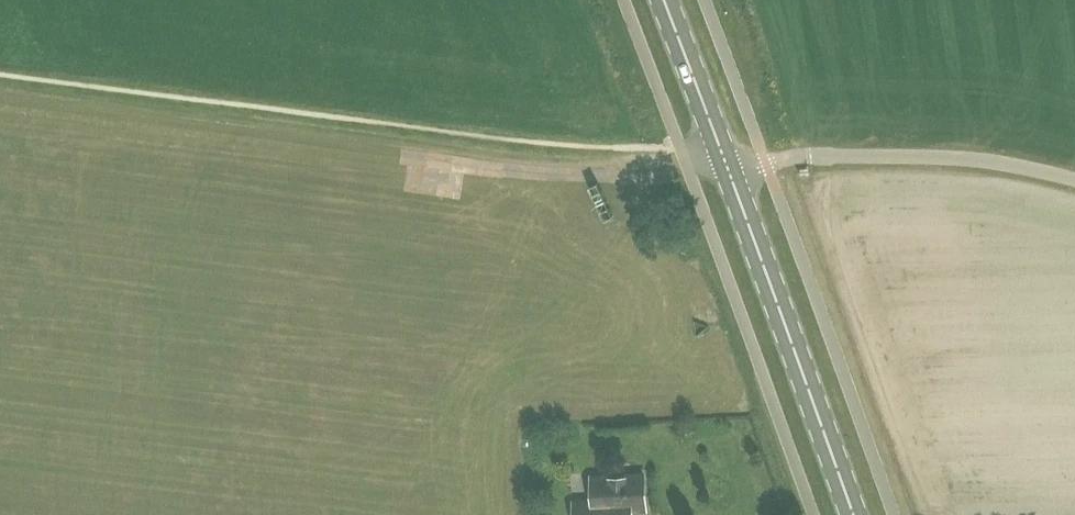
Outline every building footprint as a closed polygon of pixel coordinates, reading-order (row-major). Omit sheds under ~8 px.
[(633,508),(645,508),(643,473),(592,476),(592,499),(574,500),(574,514),(633,514),(633,508)]
